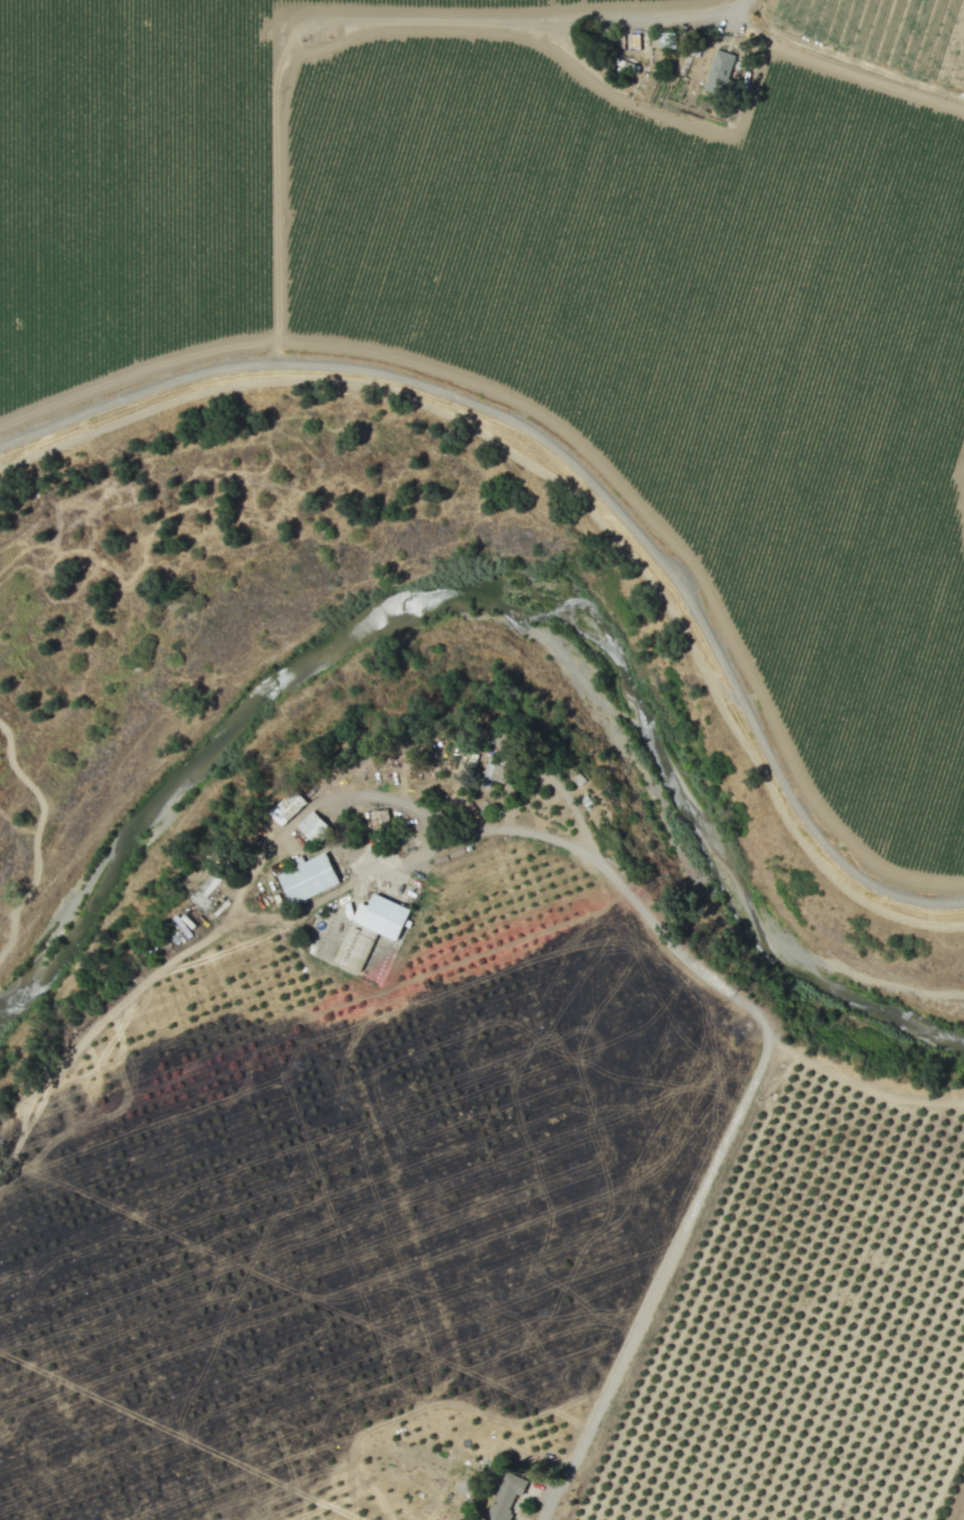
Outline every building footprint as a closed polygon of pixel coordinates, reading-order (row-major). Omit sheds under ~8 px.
[(632,50),(631,34),(615,35),(615,51),(632,50)] [(703,90),(722,95),(734,55),(716,50),(703,90)] [(492,781),(499,783),(506,766),(488,759),(478,786),(489,790),(492,781)] [(281,827),(307,803),(294,790),(269,813),(281,827)] [(390,825),(387,809),(370,812),(372,828),(390,825)] [(296,827),(312,842),(327,825),(311,811),(296,827)] [(277,873),(290,905),(339,885),(326,854),(277,873)] [(335,962),(363,972),(362,977),(381,983),(386,970),(374,966),(376,961),(371,959),(373,953),(371,952),(369,958),(362,956),(362,958),(350,954),(360,927),(398,940),(409,908),(373,895),(369,906),(359,903),(356,912),(353,911),(335,962)] [(521,1497),(527,1481),(504,1472),(485,1519),(508,1519),(517,1496),(521,1497)]
